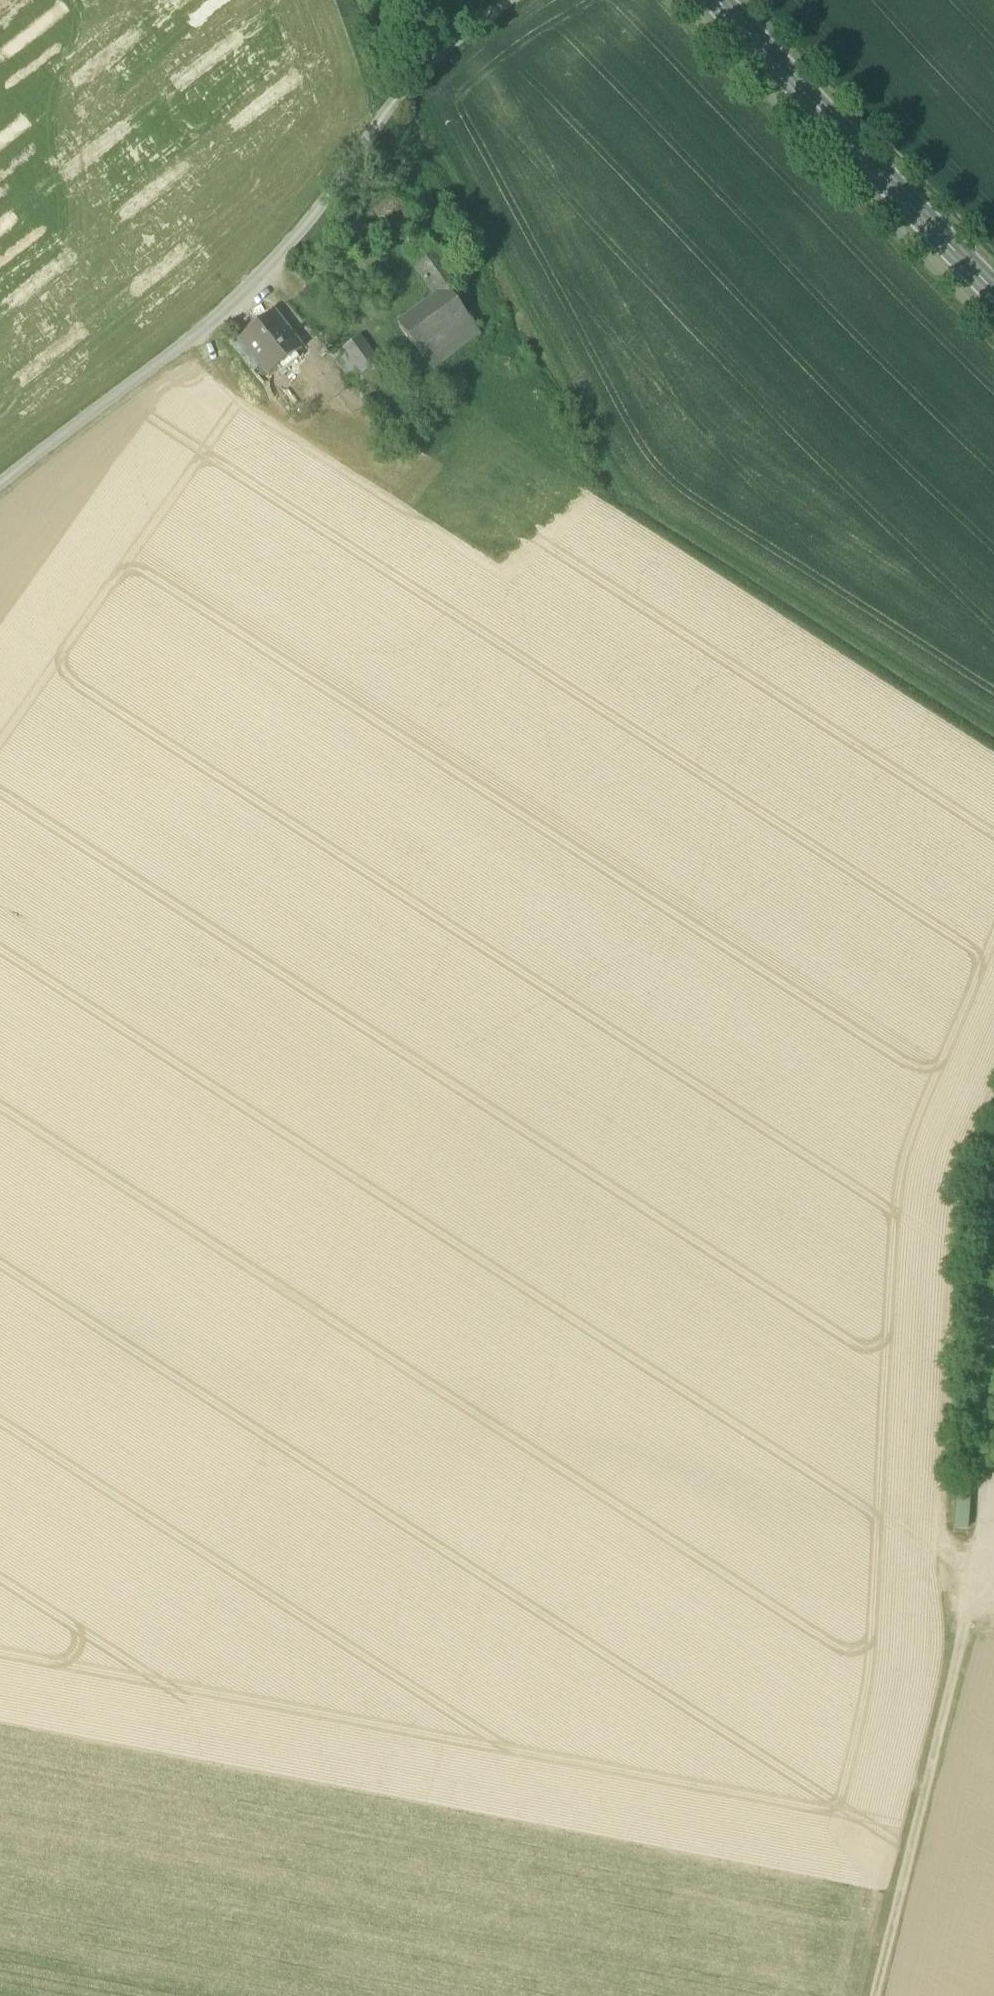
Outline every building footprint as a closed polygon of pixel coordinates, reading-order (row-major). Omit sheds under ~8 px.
[(396,322),(418,352),(465,316),(444,291),(457,281),(435,254),(414,271),(432,294),(396,322)] [(240,340),(269,377),(303,350),(274,314),(240,340)] [(364,349),(349,360),(340,366),(353,383),(359,391),(371,408),(383,399),(395,391),(382,374),(364,349)] [(970,1494),(960,1493),(957,1529),(967,1530),(970,1494)]
